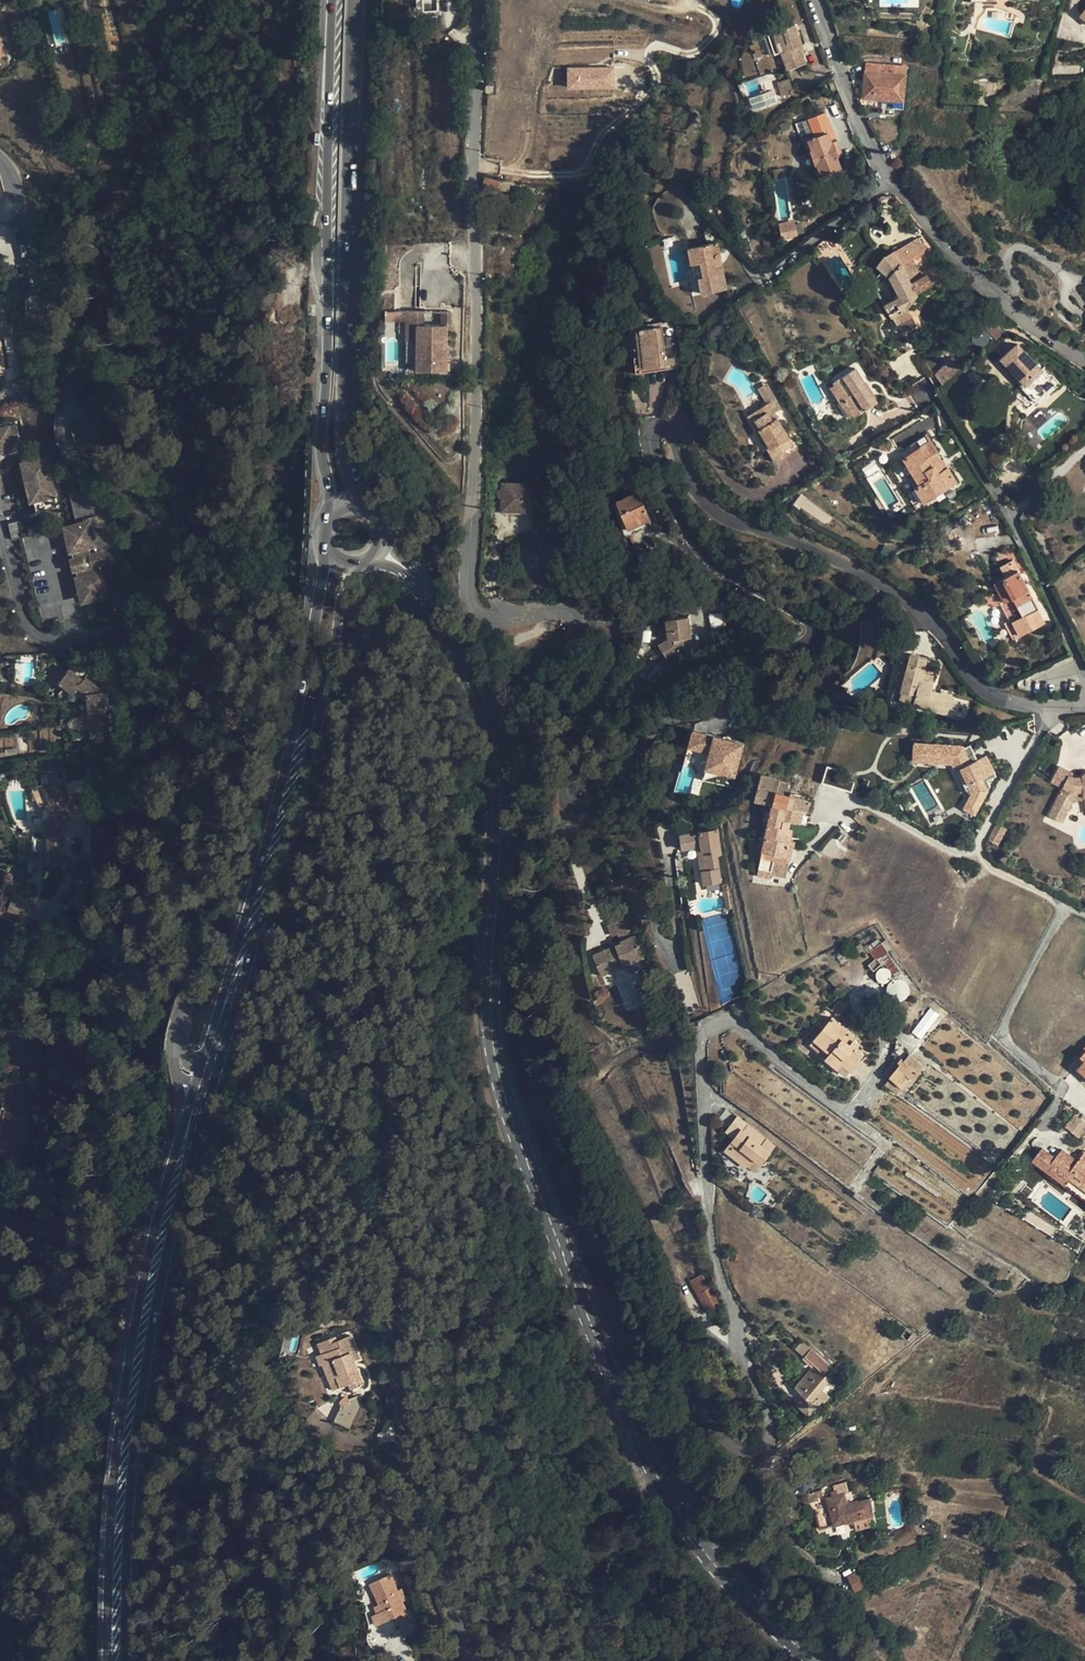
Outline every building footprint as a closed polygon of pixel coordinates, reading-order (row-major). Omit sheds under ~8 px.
[(795,24),(773,32),(780,52),(782,51),(788,70),(806,64),(801,51),(800,46),(802,45),(795,24)] [(780,52),(773,32),(768,33),(775,54),(780,52)] [(893,73),(885,73),(878,72),(878,65),(865,64),(863,98),(883,100),(904,101),(907,67),(893,66),(893,73)] [(567,90),(614,89),(614,66),(566,67),(567,90)] [(793,93),(789,79),(779,82),(783,96),(793,93)] [(773,92),(749,98),(752,108),(775,102),(773,92)] [(903,110),(904,101),(883,100),(883,108),(903,110)] [(818,164),(822,175),(833,170),(834,172),(842,168),(838,157),(839,156),(833,142),(832,142),(829,133),(833,131),(831,124),(814,130),(816,138),(814,138),(809,140),(813,151),(812,151),(817,164),(818,164)] [(809,140),(814,138),(813,134),(804,138),(809,152),(812,151),(813,151),(809,140)] [(833,142),(839,156),(842,155),(836,140),(833,142)] [(817,164),(812,151),(809,152),(808,153),(812,165),(814,165),(817,164)] [(500,181),(485,177),(483,184),(496,188),(498,188),(500,181)] [(508,183),(500,181),(498,188),(506,190),(508,183)] [(496,188),(483,184),(485,191),(493,194),(495,194),(496,188)] [(521,207),(536,210),(541,191),(533,189),(531,194),(525,192),(521,207)] [(536,219),(534,228),(540,230),(542,220),(536,219)] [(781,240),(797,238),(795,221),(779,223),(781,240)] [(835,246),(827,237),(817,245),(824,254),(835,246)] [(884,305),(900,333),(915,324),(906,308),(917,292),(941,279),(933,266),(920,274),(911,258),(925,250),(917,238),(886,255),(878,266),(890,276),(900,296),(884,305)] [(717,244),(692,248),(695,263),(693,264),(696,278),(700,277),(703,292),(726,287),(720,258),(721,258),(722,256),(722,255),(722,254),(721,253),(719,253),(717,244)] [(645,259),(641,246),(634,248),(638,261),(645,259)] [(1045,281),(1032,264),(1026,269),(1038,286),(1045,281)] [(417,340),(417,325),(414,325),(414,311),(385,311),(385,321),(408,321),(408,325),(407,340),(417,340)] [(417,325),(423,325),(423,311),(414,311),(414,325),(417,325)] [(441,325),(447,325),(451,325),(451,312),(442,312),(441,325)] [(976,324),(978,327),(981,329),(983,326),(996,340),(1003,332),(991,319),(990,320),(985,315),(976,324)] [(0,327),(0,337),(13,335),(11,325),(2,326),(2,327),(0,327)] [(447,371),(447,325),(441,325),(423,325),(417,325),(417,340),(417,371),(447,371)] [(645,367),(675,363),(674,357),(665,358),(662,327),(641,330),(645,367)] [(645,367),(641,330),(636,331),(640,367),(645,367)] [(1026,384),(1023,387),(1036,401),(1055,384),(1018,344),(1002,359),(1026,384)] [(909,372),(919,366),(906,347),(897,353),(909,372)] [(942,386),(961,366),(952,357),(935,375),(942,386)] [(856,369),(835,383),(836,384),(854,413),(855,414),(876,401),(856,369)] [(830,388),(849,417),(854,413),(836,384),(830,388)] [(768,403),(771,402),(765,391),(757,396),(763,406),(768,403)] [(768,403),(763,406),(749,415),(765,442),(767,441),(772,448),(769,450),(776,462),(787,455),(784,451),(793,446),(777,418),(772,421),(770,416),(776,412),(773,407),(771,408),(768,403)] [(0,429),(0,448),(3,447),(14,445),(13,444),(21,442),(18,425),(0,429)] [(936,453),(938,453),(931,441),(904,458),(915,477),(920,485),(929,499),(956,481),(948,468),(939,474),(933,464),(940,459),(936,453)] [(55,495),(47,457),(22,463),(31,500),(34,499),(55,495)] [(942,458),(940,459),(933,464),(939,474),(948,468),(942,458)] [(638,492),(630,473),(621,477),(629,496),(617,500),(629,528),(650,520),(638,492)] [(916,488),(920,485),(915,477),(910,480),(916,488)] [(502,494),(502,497),(502,511),(532,511),(532,484),(502,483),(502,489),(499,489),(499,494),(502,494)] [(924,501),(929,499),(920,485),(916,488),(924,501)] [(948,493),(946,495),(948,497),(952,499),(956,496),(956,492),(956,489),(954,489),(951,490),(949,492),(948,493)] [(95,515),(92,490),(70,492),(73,517),(95,515)] [(389,496),(395,505),(402,502),(396,492),(389,496)] [(34,499),(37,511),(57,506),(55,495),(34,499)] [(826,524),(831,516),(800,496),(795,504),(826,524)] [(23,537),(19,520),(8,522),(12,539),(23,537)] [(650,520),(629,528),(631,534),(652,525),(650,520)] [(66,527),(82,600),(104,595),(100,574),(94,574),(93,567),(92,565),(97,564),(99,563),(101,562),(101,560),(101,558),(101,556),(99,554),(97,554),(95,554),(90,555),(90,553),(88,545),(93,544),(88,522),(66,527)] [(102,550),(90,553),(90,555),(95,554),(97,554),(99,554),(101,556),(101,558),(101,560),(101,562),(99,563),(97,564),(92,565),(93,567),(105,564),(102,550)] [(995,584),(1005,602),(1012,598),(1028,589),(1019,571),(995,584)] [(1033,598),(1028,589),(1012,598),(1017,606),(1033,598)] [(1017,606),(1023,618),(1039,610),(1033,598),(1017,606)] [(878,619),(887,633),(895,628),(887,614),(878,619)] [(668,657),(685,648),(684,638),(691,638),(688,617),(666,620),(669,640),(659,645),(667,658),(668,657)] [(685,651),(685,648),(668,657),(670,660),(685,651)] [(927,658),(911,654),(908,663),(901,661),(891,698),(913,704),(913,705),(927,709),(953,715),(957,702),(951,700),(952,695),(941,691),(941,693),(932,691),(934,682),(921,679),(923,674),(927,658)] [(103,737),(108,736),(106,710),(104,692),(86,676),(83,679),(70,669),(59,682),(73,693),(78,687),(88,694),(88,702),(89,712),(90,720),(91,737),(92,737),(103,737)] [(921,679),(934,682),(936,677),(923,674),(921,679)] [(710,748),(706,764),(719,767),(717,775),(734,779),(743,743),(692,730),(688,747),(701,751),(703,746),(710,748)] [(963,744),(912,741),(912,764),(959,767),(972,792),(963,809),(975,816),(989,790),(983,776),(993,772),(986,755),(971,761),(963,744)] [(842,768),(828,763),(822,783),(836,787),(839,776),(842,768)] [(706,764),(702,780),(732,787),(734,779),(717,775),(719,767),(706,764)] [(1052,781),(1063,787),(1071,772),(1059,766),(1052,781)] [(1084,774),(1084,777),(1075,778),(1072,777),(1073,773),(1071,772),(1063,787),(1056,802),(1069,809),(1073,802),(1078,799),(1084,799),(1084,774)] [(762,774),(755,800),(772,804),(787,807),(808,812),(811,801),(795,796),(796,793),(790,791),(789,795),(777,791),(779,785),(780,778),(762,774)] [(852,792),(855,782),(839,776),(836,787),(852,792)] [(72,820),(69,820),(69,812),(67,807),(82,801),(78,792),(69,796),(64,781),(45,788),(50,804),(39,808),(39,818),(39,820),(41,820),(42,820),(50,820),(47,856),(46,864),(62,865),(62,856),(71,857),(73,820),(72,820)] [(790,791),(791,789),(779,785),(777,791),(789,795),(790,791)] [(82,801),(67,807),(69,812),(84,806),(82,801)] [(787,807),(772,804),(759,868),(772,871),(771,874),(786,877),(789,863),(786,862),(787,856),(791,856),(793,847),(790,846),(791,840),(790,840),(792,829),(789,828),(790,822),(784,820),(786,809),(787,807)] [(784,820),(790,822),(800,824),(803,812),(786,809),(784,820)] [(27,820),(22,820),(22,833),(32,834),(32,831),(33,824),(33,821),(27,820)] [(997,823),(987,840),(997,845),(1007,829),(997,823)] [(721,854),(718,829),(681,834),(683,849),(697,847),(701,846),(704,871),(702,871),(704,884),(721,881),(717,854),(721,854)] [(771,874),(772,871),(759,868),(757,875),(770,878),(771,874)] [(28,917),(34,900),(15,893),(9,910),(28,917)] [(622,943),(594,954),(602,974),(644,958),(628,918),(609,925),(613,935),(618,933),(622,943)] [(0,938),(0,962),(9,962),(9,939),(0,938)] [(885,940),(866,954),(873,961),(876,958),(883,966),(884,965),(893,975),(897,979),(900,979),(903,981),(906,983),(909,987),(914,983),(885,940)] [(638,969),(624,974),(622,969),(613,972),(624,1010),(648,1003),(638,969)] [(840,1014),(847,1006),(839,1000),(833,1008),(840,1014)] [(939,1015),(930,1008),(911,1033),(920,1040),(939,1015)] [(832,1018),(810,1044),(846,1075),(863,1055),(859,1052),(863,1048),(854,1040),(855,1038),(832,1018)] [(923,1065),(909,1054),(900,1064),(889,1077),(890,1078),(902,1088),(903,1089),(923,1065)] [(7,1073),(8,1073),(10,1073),(11,1073),(13,1073),(14,1072),(16,1071),(17,1070),(17,1068),(18,1067),(18,1065),(17,1064),(17,1062),(16,1061),(15,1059),(13,1059),(12,1058),(10,1058),(9,1058),(7,1059),(6,1059),(5,1060),(4,1062),(3,1063),(2,1065),(3,1066),(3,1068),(3,1069),(4,1071),(5,1072),(7,1073)] [(884,1073),(889,1077),(900,1064),(895,1060),(884,1073)] [(4,1093),(4,1092),(12,1094),(16,1080),(0,1076),(0,1092),(4,1093)] [(897,1094),(902,1088),(890,1078),(885,1084),(897,1094)] [(1,1109),(5,1094),(12,1095),(12,1094),(4,1092),(4,1093),(0,1092),(0,1113),(1,1109)] [(1084,1129),(1084,1123),(1075,1114),(1065,1127),(1077,1138),(1084,1129)] [(761,1165),(775,1146),(748,1125),(743,1130),(741,1129),(724,1150),(733,1157),(740,1148),(753,1158),(761,1165)] [(1082,1155),(1078,1161),(1062,1149),(1056,1157),(1043,1147),(1033,1160),(1066,1185),(1075,1173),(1084,1181),(1084,1157),(1082,1155)] [(753,1158),(740,1148),(733,1157),(746,1167),(753,1158)] [(754,1174),(761,1165),(753,1158),(746,1167),(754,1174)] [(1075,1173),(1066,1185),(1084,1199),(1084,1181),(1075,1173)] [(702,1276),(691,1282),(708,1313),(720,1306),(710,1288),(709,1288),(702,1276)] [(336,1339),(350,1334),(349,1330),(335,1335),(336,1339)] [(360,1358),(350,1334),(336,1339),(335,1335),(318,1342),(322,1353),(317,1355),(321,1364),(323,1363),(329,1379),(336,1376),(341,1387),(349,1383),(351,1388),(363,1383),(357,1368),(352,1370),(349,1361),(354,1360),(360,1358)] [(805,1356),(811,1349),(802,1341),(796,1348),(805,1356)] [(795,1387),(811,1401),(816,1395),(819,1396),(821,1396),(823,1394),(823,1392),(822,1391),(821,1390),(831,1378),(829,1377),(835,1370),(811,1349),(805,1356),(815,1364),(812,1367),(795,1387)] [(815,1364),(805,1356),(803,1359),(812,1367),(815,1364)] [(352,1370),(357,1368),(354,1360),(349,1361),(352,1370)] [(341,1387),(336,1376),(329,1379),(333,1390),(341,1387)] [(340,1401),(341,1406),(349,1402),(348,1399),(346,1394),(340,1401)] [(341,1406),(334,1421),(350,1428),(364,1399),(357,1396),(348,1399),(349,1402),(341,1406)] [(835,1525),(874,1514),(870,1499),(858,1502),(858,1501),(850,1503),(850,1500),(846,1501),(844,1494),(838,1495),(837,1491),(831,1493),(832,1497),(827,1498),(830,1509),(831,1513),(835,1525)] [(835,1525),(831,1513),(820,1516),(823,1528),(835,1525)] [(403,1571),(421,1570),(421,1558),(403,1559),(403,1571)] [(855,1569),(841,1577),(847,1588),(861,1580),(864,1578),(860,1571),(857,1572),(855,1569)] [(398,1590),(391,1574),(369,1583),(379,1604),(381,1610),(386,1621),(394,1617),(398,1624),(414,1617),(410,1609),(407,1611),(403,1601),(398,1590)] [(398,1590),(403,1601),(407,1600),(402,1588),(398,1590)] [(376,1625),(386,1621),(381,1610),(377,1612),(372,1614),(376,1625)]
